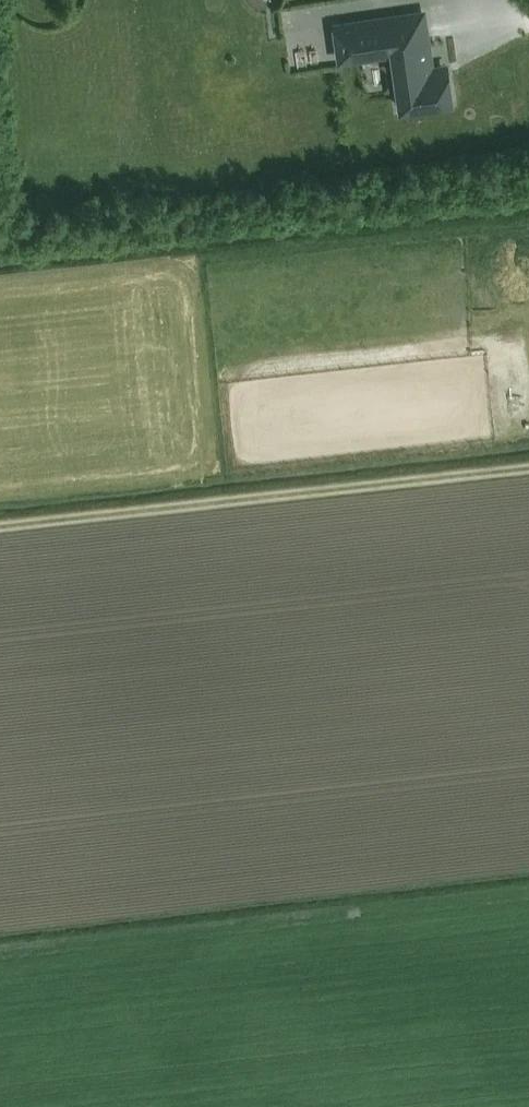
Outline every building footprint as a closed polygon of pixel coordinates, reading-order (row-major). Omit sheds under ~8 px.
[(423,14),(337,26),(342,58),(394,51),(399,91),(404,90),(407,108),(452,102),(447,71),(432,74),(423,14)]
